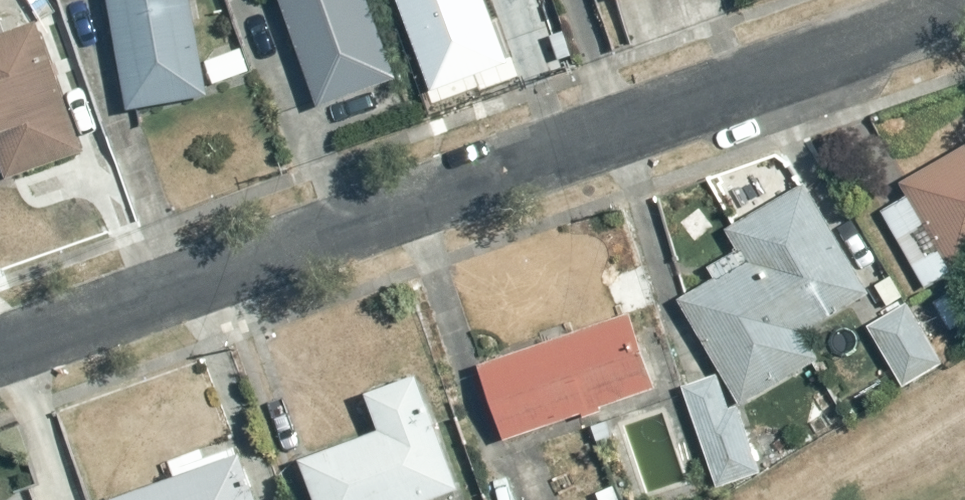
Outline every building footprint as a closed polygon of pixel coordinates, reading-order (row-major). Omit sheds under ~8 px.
[(125,112),(204,100),(190,0),(109,0),(125,112)] [(317,113),(397,82),(367,0),(276,0),(317,113)] [(487,7),(485,0),(394,0),(418,65),(465,47),(454,19),(487,7)] [(83,150),(38,25),(13,34),(9,23),(0,27),(0,180),(83,150)] [(206,59),(217,90),(253,78),(242,47),(206,59)] [(880,210),(927,293),(964,271),(964,143),(900,180),(908,194),(880,210)] [(679,302),(737,402),(819,356),(805,332),(867,296),(805,189),(729,232),(741,252),(707,271),(714,282),(679,302)] [(932,305),(953,334),(964,325),(964,289),(962,284),(932,305)] [(911,302),(870,329),(906,385),(947,359),(911,302)] [(478,366),(502,442),(655,393),(631,318),(478,366)] [(312,499),(439,499),(460,492),(417,377),(361,398),(374,431),(297,460),(312,499)] [(721,378),(686,389),(718,486),(767,469),(746,407),(732,412),(721,378)] [(111,499),(260,499),(238,439),(206,451),(204,444),(168,457),(175,477),(111,499)]
